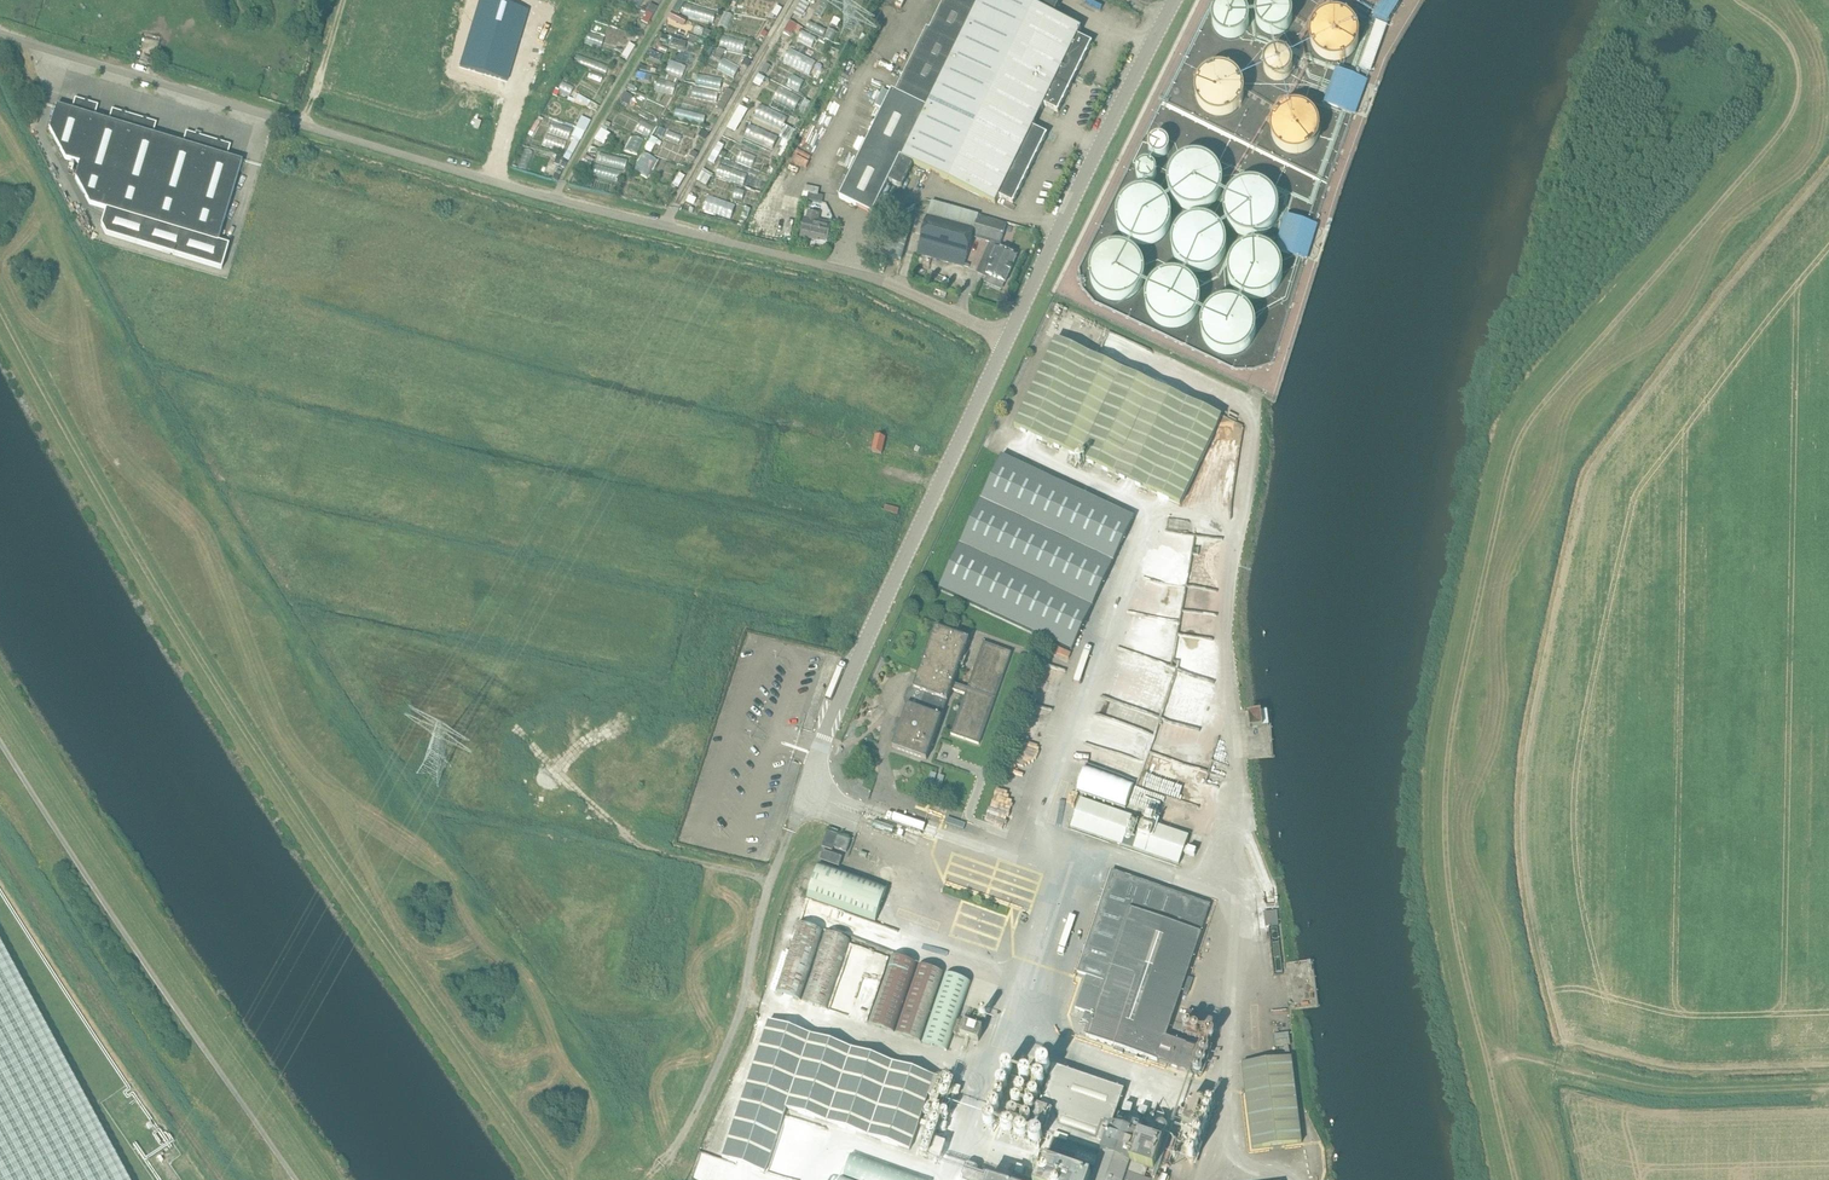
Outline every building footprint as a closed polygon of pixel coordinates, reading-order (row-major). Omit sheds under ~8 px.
[(492,0),(477,0),(458,68),(504,81),(524,9),(492,0)] [(930,31),(927,29),(896,93),(892,91),(839,198),(873,214),(889,181),(901,187),(913,163),(996,203),(999,196),(1013,203),(1047,134),(1033,128),(1044,105),(1058,112),(1092,43),(1078,36),(1081,29),(1054,15),(1061,0),(945,0),(930,31)] [(1293,14),(1292,10),(1291,7),(1290,4),(1287,1),(1286,0),(1265,0),(1264,1),(1261,4),(1259,7),(1258,11),(1258,14),(1258,18),(1260,21),(1261,24),(1264,26),(1266,29),(1269,30),(1273,31),(1277,31),(1280,31),(1282,30),(1285,28),(1287,26),(1289,24),(1291,21),(1292,18),(1293,14)] [(1249,20),(1249,16),(1248,12),(1246,9),(1243,7),(1240,4),(1237,3),(1234,2),(1230,2),(1224,4),(1221,6),(1219,8),(1217,10),(1215,13),(1215,17),(1214,20),(1215,23),(1216,26),(1217,30),(1220,33),(1222,34),(1226,36),(1228,37),(1232,37),(1235,37),(1238,36),(1241,34),(1243,33),(1246,30),(1248,26),(1249,23),(1249,20)] [(676,5),(672,11),(677,14),(681,8),(676,5)] [(777,5),(772,13),(777,17),(782,8),(777,5)] [(672,11),(669,18),(678,22),(681,16),(677,14),(672,11)] [(1360,37),(1360,36),(1360,31),(1358,27),(1356,23),(1353,19),(1350,17),(1346,14),(1341,13),(1336,12),(1331,13),(1326,14),(1322,16),(1319,19),(1316,22),(1313,27),(1312,32),(1311,36),(1312,40),(1313,45),(1315,49),(1318,53),(1322,56),(1325,59),(1330,60),(1334,61),(1339,61),(1344,59),(1347,58),(1352,55),(1355,51),(1358,47),(1359,42),(1360,37)] [(790,21),(786,28),(794,32),(794,31),(798,25),(790,21)] [(1359,68),(1370,73),(1387,26),(1376,22),(1359,68)] [(630,43),(621,56),(627,59),(635,46),(630,43)] [(718,49),(715,56),(721,59),(725,51),(718,49)] [(1294,67),(1294,66),(1294,63),(1293,61),(1291,58),(1290,56),(1288,54),(1285,53),(1283,52),(1279,52),(1276,53),(1274,53),(1271,55),(1269,57),(1267,61),(1266,66),(1266,69),(1267,71),(1268,74),(1270,76),(1273,79),(1276,80),(1279,80),(1281,80),(1285,79),(1289,77),(1291,74),(1293,72),(1294,70),(1294,67)] [(746,58),(743,63),(748,67),(751,61),(746,58)] [(766,63),(761,70),(766,73),(770,66),(766,63)] [(1246,92),(1246,91),(1245,86),(1244,82),(1241,77),(1238,74),(1233,70),(1229,68),(1224,67),(1220,67),(1216,68),(1211,70),(1207,72),(1203,75),(1201,79),(1198,84),(1197,87),(1197,91),(1197,95),(1198,99),(1201,104),(1204,108),(1207,111),(1211,113),(1216,115),(1220,116),(1224,116),(1229,115),(1233,113),(1238,109),(1241,106),(1244,101),(1245,97),(1246,92)] [(1324,104),(1355,115),(1367,80),(1335,69),(1324,104)] [(637,71),(636,77),(649,81),(651,75),(637,71)] [(759,74),(754,83),(760,86),(765,78),(759,74)] [(629,95),(624,92),(620,99),(625,102),(629,95)] [(578,95),(574,102),(588,107),(591,102),(578,95)] [(65,158),(80,163),(94,116),(94,117),(98,105),(75,98),(72,110),(56,105),(49,129),(65,158)] [(1321,130),(1321,129),(1320,125),(1319,120),(1316,115),(1313,112),(1308,108),(1304,106),(1299,105),(1295,105),(1291,106),(1286,107),(1282,110),(1279,113),(1276,115),(1274,120),(1273,124),(1272,130),(1273,135),(1274,139),(1276,143),(1279,146),(1282,149),(1287,152),(1291,153),(1295,154),(1299,154),(1304,153),(1308,151),(1313,148),(1316,143),(1319,140),(1320,135),(1321,130)] [(90,204),(106,209),(134,116),(112,109),(109,121),(94,117),(94,116),(80,163),(75,178),(90,204)] [(106,209),(101,226),(106,234),(136,244),(139,235),(143,220),(168,139),(153,134),(156,123),(134,116),(106,209)] [(168,139),(143,220),(139,235),(221,260),(223,245),(218,243),(242,161),(227,157),(231,145),(187,132),(183,143),(168,139)] [(1169,147),(1169,143),(1167,140),(1165,139),(1163,137),(1159,137),(1156,137),(1154,139),(1152,140),(1150,143),(1150,147),(1150,150),(1152,153),(1155,155),(1159,157),(1161,157),(1163,156),(1166,154),(1168,151),(1169,147)] [(719,143),(714,151),(720,154),(725,146),(719,143)] [(714,151),(709,160),(714,164),(720,154),(714,151)] [(1222,182),(1222,177),(1220,172),(1218,167),(1215,163),(1211,160),(1206,158),(1201,156),(1196,156),(1191,156),(1186,158),(1182,160),(1178,163),(1174,167),(1172,172),(1170,177),(1170,182),(1170,187),(1172,192),(1174,196),(1177,199),(1181,203),(1185,206),(1191,208),(1195,208),(1202,208),(1206,206),(1210,204),(1214,201),(1218,197),(1220,193),(1222,187),(1222,182)] [(1157,173),(1156,169),(1154,166),(1151,164),(1147,163),(1143,164),(1140,166),(1137,169),(1137,173),(1137,177),(1139,179),(1142,182),(1146,183),(1150,182),(1153,180),(1155,178),(1156,175),(1157,173)] [(680,173),(673,185),(678,188),(685,176),(680,173)] [(763,186),(751,182),(748,188),(761,192),(763,186)] [(1278,209),(1277,203),(1276,198),(1273,193),(1270,190),(1266,187),(1262,184),(1256,183),(1251,182),(1246,183),(1240,185),(1236,187),(1233,191),(1229,195),(1227,200),(1226,205),(1226,209),(1226,214),(1228,219),(1231,224),(1234,227),(1238,231),(1242,233),(1246,234),(1253,235),(1257,234),(1262,233),(1267,230),(1271,227),(1274,222),(1276,218),(1278,214),(1278,209)] [(807,199),(822,203),(824,196),(809,192),(807,199)] [(1171,219),(1171,214),(1169,209),(1167,205),(1164,201),(1160,197),(1156,195),(1151,193),(1146,192),(1140,193),(1135,194),(1130,197),(1127,200),(1124,204),(1121,208),(1119,213),(1119,218),(1119,223),(1121,228),(1123,232),(1126,237),(1130,240),(1134,242),(1138,244),(1144,245),(1150,244),(1155,243),(1159,241),(1163,237),(1166,234),(1169,230),(1170,224),(1171,219)] [(992,242),(980,271),(1005,282),(1017,256),(999,248),(1006,224),(932,203),(927,220),(923,234),(918,253),(969,267),(970,263),(965,262),(972,236),(992,242)] [(818,222),(820,211),(816,210),(816,213),(809,212),(807,219),(805,219),(801,237),(814,240),(815,237),(827,240),(831,225),(818,222)] [(1277,250),(1306,260),(1317,225),(1288,216),(1277,250)] [(1225,247),(1225,246),(1225,241),(1223,237),(1221,232),(1218,228),(1214,225),(1209,222),(1204,221),(1200,220),(1194,221),(1189,222),(1184,225),(1181,228),(1177,232),(1175,237),(1173,242),(1173,246),(1173,251),(1175,256),(1177,260),(1180,264),(1183,267),(1188,270),(1193,272),(1198,273),(1204,272),(1209,271),(1212,269),(1217,266),(1220,262),(1223,257),(1225,252),(1225,247)] [(1282,272),(1282,267),(1280,262),(1278,257),(1275,254),(1271,250),(1267,248),(1262,246),(1258,246),(1253,246),(1248,247),(1242,250),(1239,252),(1235,256),(1232,261),(1231,266),(1230,272),(1230,277),(1232,282),(1234,286),(1238,291),(1242,294),(1247,296),(1250,297),(1256,298),(1262,297),(1265,296),(1270,294),(1274,291),(1278,286),(1280,282),(1282,277),(1282,272)] [(1144,275),(1143,269),(1142,265),(1139,260),(1136,256),(1132,253),(1127,250),(1123,249),(1118,249),(1113,249),(1108,250),(1103,253),(1099,256),(1096,260),(1093,265),(1092,270),(1091,275),(1092,279),(1093,285),(1096,289),(1098,292),(1103,296),(1107,298),(1112,300),(1116,301),(1123,300),(1128,299),(1131,297),(1135,294),(1139,290),(1141,285),(1143,280),(1144,275)] [(1199,303),(1199,302),(1199,297),(1197,292),(1194,287),(1191,283),(1187,280),(1183,278),(1177,276),(1173,276),(1168,276),(1163,278),(1158,280),(1155,283),(1151,288),(1149,292),(1147,297),(1147,302),(1147,307),(1149,312),(1151,316),(1154,320),(1157,323),(1161,325),(1166,327),(1171,328),(1178,328),(1183,326),(1188,324),(1191,321),(1195,316),(1197,312),(1199,307),(1199,303)] [(1255,329),(1254,324),(1253,319),(1250,314),(1247,310),(1243,307),(1238,304),(1234,303),(1229,303),(1223,303),(1219,304),(1214,307),(1210,310),(1207,314),(1204,319),(1203,323),(1202,328),(1203,333),(1204,337),(1206,342),(1209,346),(1213,350),(1218,353),(1223,354),(1227,355),(1231,355),(1237,354),(1242,351),(1246,348),(1249,345),(1252,340),(1254,335),(1255,329)] [(873,451),(882,454),(885,438),(876,436),(873,451)] [(940,588),(1072,650),(1134,518),(1002,455),(940,588)] [(908,705),(893,747),(904,751),(927,759),(951,689),(966,694),(951,734),(979,744),(1012,652),(984,642),(968,688),(954,683),(970,639),(936,627),(914,689),(909,691),(906,700),(908,705)] [(1248,713),(1250,728),(1262,726),(1261,711),(1248,713)] [(944,775),(931,771),(926,785),(939,789),(944,775)] [(822,847),(833,851),(834,847),(847,852),(851,839),(827,831),(822,847)] [(820,860),(839,866),(843,857),(824,850),(820,860)] [(881,881),(886,883),(892,864),(885,862),(882,873),(846,861),(844,868),(881,880),(881,881)] [(1135,1058),(1146,1061),(1148,1057),(1189,1071),(1197,1048),(1166,1036),(1210,906),(1112,871),(1078,972),(1087,975),(1076,1008),(1086,1012),(1083,1020),(1091,1023),(1087,1037),(1137,1054),(1135,1058)] [(0,940),(0,1179),(130,1179),(0,940)] [(896,1033),(920,1041),(942,972),(918,964),(896,1033)] [(769,1021),(723,1157),(766,1172),(788,1108),(911,1150),(929,1095),(933,1096),(931,1104),(929,1103),(925,1114),(932,1117),(932,1118),(920,1154),(935,1159),(941,1161),(947,1144),(937,1141),(940,1130),(945,1132),(947,1124),(957,1096),(959,1096),(961,1088),(951,1085),(952,1083),(769,1021)] [(971,1038),(967,1049),(973,1051),(976,1041),(979,1041),(985,1023),(979,1021),(977,1027),(965,1023),(960,1035),(971,1038)] [(1242,1063),(1252,1148),(1302,1142),(1291,1057),(1242,1063)] [(1164,1145),(1161,1144),(1162,1140),(1155,1138),(1154,1141),(1139,1136),(1139,1137),(1137,1136),(1138,1133),(1130,1131),(1129,1134),(1118,1130),(1122,1120),(1115,1118),(1125,1090),(1078,1074),(1077,1076),(1054,1068),(1040,1108),(1037,1108),(1030,1129),(1056,1138),(1047,1166),(1044,1165),(1038,1179),(1152,1179),(1164,1145)] [(1191,1100),(1182,1125),(1193,1129),(1202,1104),(1191,1100)] [(989,1179),(990,1176),(978,1172),(979,1169),(977,1166),(969,1164),(966,1165),(963,1175),(964,1177),(963,1179),(990,1179),(989,1179)]
